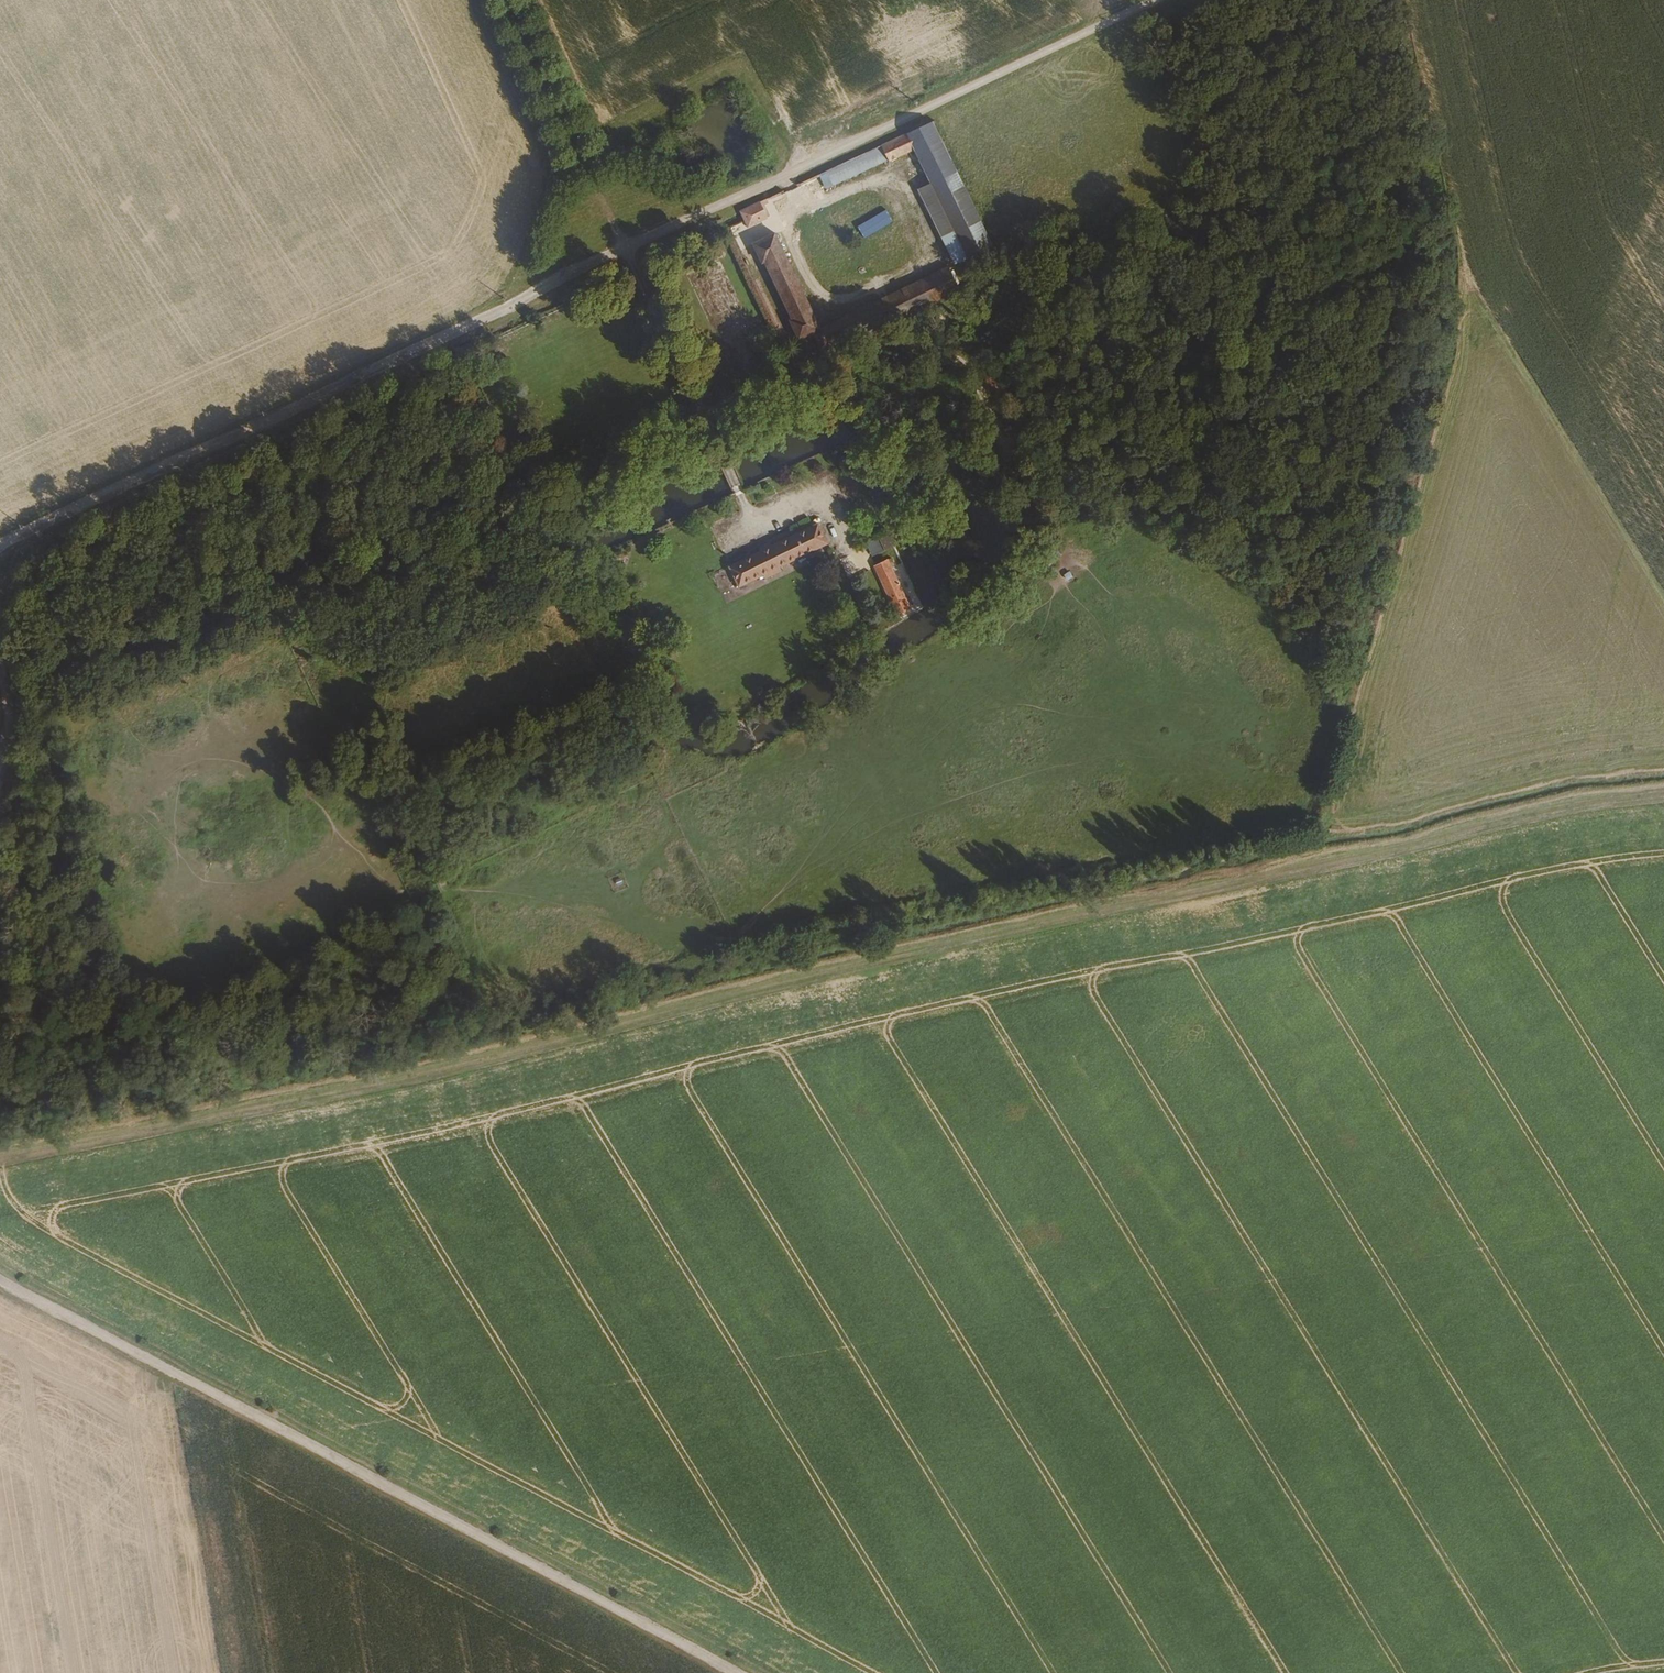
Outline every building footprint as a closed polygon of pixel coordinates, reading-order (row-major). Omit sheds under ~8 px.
[(986,253),(930,129),(878,154),(884,167),(909,156),(910,160),(905,162),(911,175),(917,172),(948,232),(940,236),(947,251),(954,248),(963,264),(986,253)] [(884,167),(878,154),(819,181),(825,194),(884,167)] [(796,195),(795,192),(781,199),(782,202),(796,195)] [(762,216),(759,209),(742,217),(749,232),(766,225),(764,221),(767,219),(765,214),(762,216)] [(819,333),(770,233),(753,240),(755,246),(752,247),(760,266),(764,265),(791,323),(788,324),(798,344),(800,343),(804,341),(809,351),(815,348),(818,351),(858,334),(864,340),(967,290),(956,268),(819,333)] [(820,539),(811,519),(764,542),(754,547),(724,561),(735,581),(764,567),(774,561),(820,539)] [(764,542),(763,538),(753,543),(754,547),(764,542)] [(777,567),(774,561),(764,567),(767,571),(777,567)] [(907,609),(885,564),(871,571),(894,615),(907,609)]
